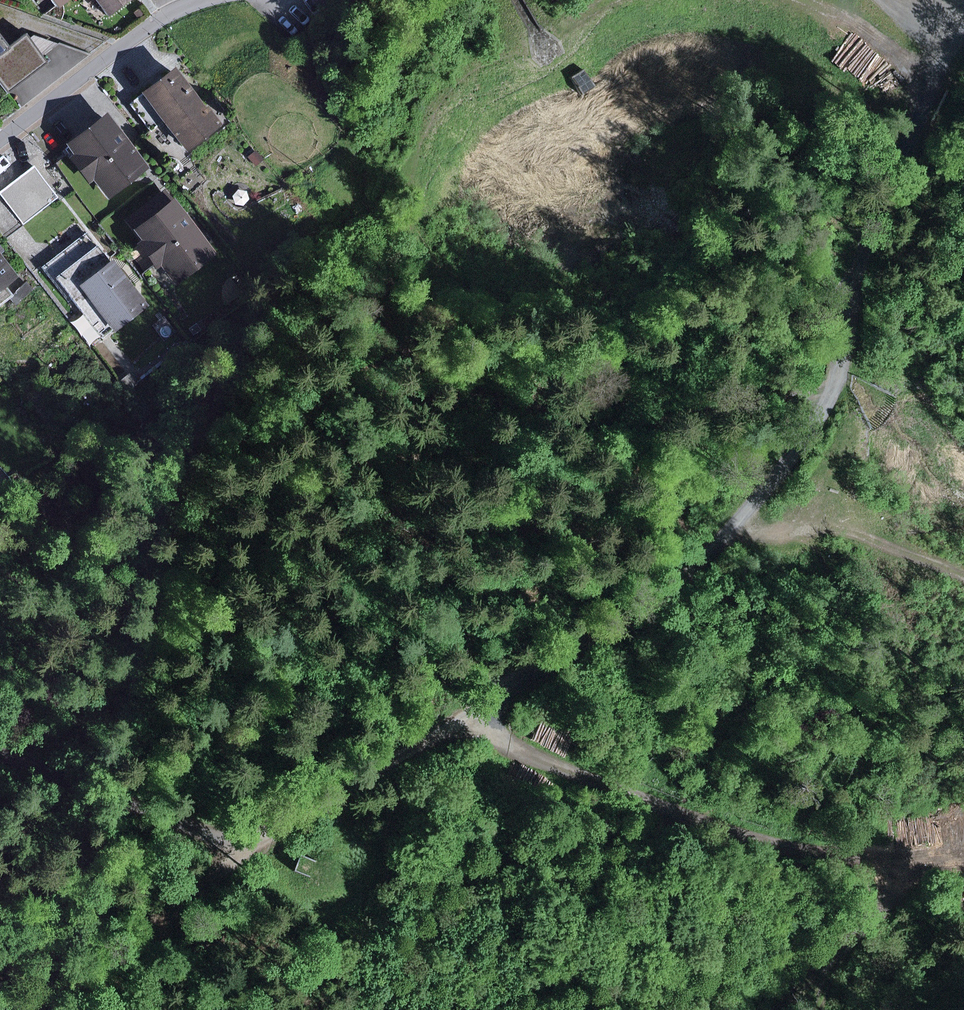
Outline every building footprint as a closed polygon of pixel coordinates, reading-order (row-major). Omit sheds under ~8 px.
[(113,10),(125,0),(105,0),(113,10)] [(46,63),(26,34),(7,48),(0,38),(0,82),(7,92),(46,63)] [(223,120),(179,63),(144,89),(147,92),(136,100),(155,125),(167,116),(190,145),(223,120)] [(154,166),(110,110),(70,141),(78,151),(74,154),(93,178),(97,176),(114,197),(154,166)] [(0,192),(0,193),(23,224),(58,198),(34,166),(0,192)] [(157,210),(150,201),(129,217),(146,238),(141,242),(160,266),(165,262),(181,281),(221,250),(177,194),(157,210)] [(91,228),(45,263),(74,301),(78,297),(106,333),(116,325),(120,330),(155,303),(117,254),(114,257),(91,228)] [(12,296),(5,288),(19,277),(0,252),(0,305),(12,296)]
